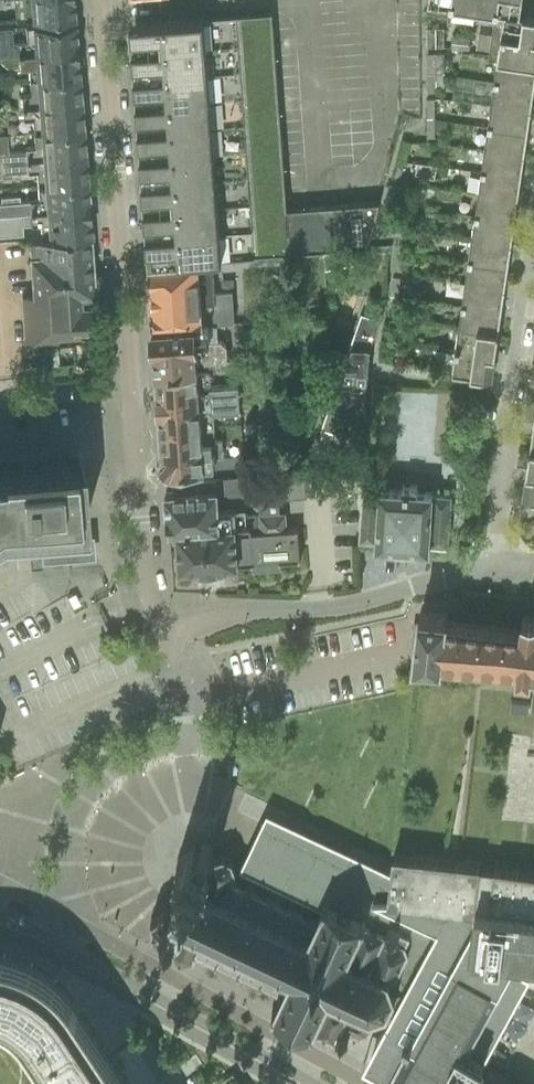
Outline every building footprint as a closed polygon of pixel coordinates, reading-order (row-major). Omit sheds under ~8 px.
[(14,5),(16,20),(24,19),(72,16),(71,12),(74,10),(73,2),(71,0),(14,0),(14,5)] [(453,8),(454,0),(429,0),(427,14),(451,17),(453,8)] [(474,11),(475,0),(454,0),(453,8),(474,11)] [(495,14),(497,0),(475,0),(474,11),(495,14)] [(495,14),(519,17),(522,0),(497,0),(495,14)] [(492,35),(533,42),(533,19),(519,17),(495,14),(492,35)] [(133,51),(136,51),(275,41),(274,30),(206,35),(205,17),(131,23),(133,51)] [(0,28),(0,55),(74,49),(74,37),(76,34),(76,28),(72,26),(72,21),(50,23),(24,25),(25,41),(16,42),(13,42),(11,27),(0,28)] [(427,28),(427,47),(444,47),(444,28),(427,28)] [(497,61),(533,67),(533,42),(492,35),(488,60),(497,61)] [(136,51),(133,51),(135,68),(135,77),(138,77),(276,67),(276,64),(275,41),(136,51)] [(0,55),(0,62),(6,67),(28,65),(29,80),(79,76),(78,63),(75,61),(74,49),(0,55)] [(427,54),(427,74),(444,75),(444,53),(427,54)] [(494,82),(533,87),(533,86),(533,67),(497,61),(494,82)] [(138,77),(135,77),(137,95),(137,104),(140,104),(278,93),(276,67),(138,77)] [(444,75),(427,74),(427,92),(444,92),(444,75)] [(21,94),(22,107),(79,103),(78,90),(80,87),(79,76),(29,80),(30,94),(21,94)] [(494,82),(491,104),(531,110),(533,87),(494,82)] [(140,104),(137,104),(138,121),(139,130),(142,130),(280,120),(278,93),(140,104)] [(32,118),(33,132),(84,128),(83,117),(79,114),(79,103),(22,107),(23,119),(32,118)] [(491,104),(488,127),(527,132),(531,110),(491,104)] [(142,130),(139,130),(140,148),(141,156),(143,156),(282,146),(280,120),(142,130)] [(488,127),(485,149),(524,155),(527,132),(488,127)] [(1,153),(1,161),(83,155),(82,143),(85,140),(84,128),(33,132),(34,146),(25,147),(25,151),(8,152),(7,135),(0,135),(0,153),(1,153)] [(403,140),(397,159),(405,161),(410,142),(403,140)] [(143,156),(141,156),(142,174),(143,183),(145,183),(284,172),(282,146),(143,156)] [(485,149),(481,172),(521,177),(524,155),(485,149)] [(83,155),(1,161),(2,173),(27,172),(36,171),(37,186),(88,182),(87,169),(84,167),(83,155)] [(405,161),(397,159),(392,177),(399,179),(405,161)] [(145,183),(143,183),(144,200),(145,209),(147,209),(286,199),(284,172),(145,183)] [(481,172),(478,194),(518,200),(521,177),(481,172)] [(0,203),(0,215),(15,214),(30,213),(87,208),(86,196),(88,192),(88,182),(37,186),(38,198),(38,200),(19,202),(19,196),(0,197),(0,198),(0,203)] [(390,184),(385,204),(392,205),(398,186),(390,184)] [(478,194),(475,216),(514,222),(518,200),(478,194)] [(147,209),(145,209),(146,227),(147,236),(149,235),(288,225),(287,209),(286,199),(147,209)] [(287,209),(288,225),(290,253),(367,247),(380,202),(287,209)] [(392,205),(385,204),(380,221),(387,223),(392,205)] [(22,235),(22,225),(31,224),(40,224),(41,238),(42,238),(43,239),(89,236),(92,236),(91,234),(89,235),(89,232),(91,229),(91,223),(88,221),(87,208),(30,213),(15,214),(0,215),(0,236),(22,235)] [(475,216),(472,239),(511,245),(514,222),(475,216)] [(149,235),(147,236),(148,253),(149,263),(213,258),(290,253),(288,225),(149,235)] [(400,232),(397,251),(404,252),(407,233),(400,232)] [(33,294),(22,295),(26,341),(57,339),(57,334),(90,331),(88,308),(95,307),(92,265),(93,265),(93,261),(95,261),(95,257),(93,257),(92,252),(90,252),(89,236),(43,239),(42,238),(41,238),(24,240),(24,243),(29,243),(30,259),(25,263),(26,272),(31,274),(33,294)] [(472,239),(468,261),(508,267),(511,245),(472,239)] [(404,252),(397,251),(394,270),(401,271),(404,252)] [(149,263),(154,327),(217,323),(235,322),(232,290),(215,292),(213,258),(149,263)] [(468,261),(465,284),(505,290),(508,267),(468,261)] [(393,276),(390,296),(398,297),(400,277),(393,276)] [(465,284),(462,306),(501,312),(505,290),(465,284)] [(398,297),(390,296),(387,314),(395,315),(398,297)] [(462,306),(458,329),(498,334),(501,312),(462,306)] [(380,320),(361,313),(321,428),(340,435),(349,407),(365,409),(370,348),(380,320)] [(387,321),(384,341),(391,342),(394,322),(387,321)] [(154,327),(157,376),(210,372),(254,369),(253,358),(240,359),(240,358),(227,359),(226,345),(220,340),(218,340),(217,323),(154,327)] [(458,329),(455,351),(495,357),(498,334),(458,329)] [(391,342),(384,341),(381,359),(388,360),(391,342)] [(495,357),(455,351),(452,373),(492,379),(495,357)] [(157,376),(159,402),(239,396),(238,384),(211,386),(210,372),(157,376)] [(159,402),(161,429),(214,425),(213,411),(240,409),(239,396),(159,402)] [(263,398),(258,408),(271,414),(275,404),(263,398)] [(214,425),(161,429),(164,470),(209,467),(211,467),(214,467),(214,461),(214,457),(223,456),(222,443),(222,440),(215,441),(215,439),(214,425)] [(1,530),(38,527),(41,561),(93,557),(91,533),(69,535),(68,525),(85,523),(80,457),(0,463),(0,530),(1,530)] [(278,460),(257,466),(259,473),(280,467),(278,460)] [(169,532),(177,532),(261,525),(260,516),(280,514),(276,474),(248,476),(174,482),(175,492),(168,493),(168,492),(165,492),(169,532)] [(533,500),(533,475),(526,474),(523,498),(533,500)] [(380,490),(363,489),(359,541),(376,542),(376,546),(429,550),(430,546),(449,547),(452,494),(433,493),(433,492),(417,491),(417,485),(403,484),(402,490),(380,488),(380,490)] [(261,525),(177,532),(180,569),(201,568),(201,571),(218,569),(217,566),(300,560),(298,529),(286,530),(285,514),(280,514),(260,516),(261,525)] [(523,614),(521,630),(446,622),(447,615),(420,612),(419,626),(415,626),(415,629),(418,630),(417,643),(414,643),(413,646),(416,647),(415,661),(441,664),(442,661),(482,665),(519,670),(518,676),(530,677),(531,671),(533,672),(533,615),(523,614)] [(238,874),(246,878),(255,882),(255,880),(259,881),(258,883),(278,892),(278,891),(282,892),(281,894),(300,903),(301,901),(304,902),(303,904),(321,913),(327,900),(325,899),(326,896),(328,897),(329,895),(333,897),(332,898),(342,903),(343,901),(341,900),(342,897),(346,899),(345,901),(355,906),(356,904),(359,906),(358,908),(356,908),(355,909),(364,913),(365,911),(368,912),(367,913),(369,914),(368,918),(388,927),(392,918),(404,923),(403,925),(414,930),(413,932),(411,931),(408,938),(410,943),(414,943),(414,946),(411,947),(401,968),(408,986),(411,986),(411,989),(407,990),(400,1005),(402,1010),(400,1011),(399,1009),(391,1012),(375,1042),(377,1043),(386,1048),(386,1049),(386,1050),(386,1051),(386,1052),(386,1053),(387,1054),(388,1055),(389,1055),(390,1055),(391,1055),(392,1055),(393,1055),(394,1055),(394,1054),(395,1054),(395,1053),(401,1055),(400,1057),(389,1076),(390,1077),(403,1083),(526,1083),(485,1061),(487,1057),(487,1058),(532,977),(511,965),(516,955),(533,957),(533,914),(476,907),(476,910),(437,905),(388,899),(392,871),(390,870),(385,880),(384,883),(367,875),(367,874),(368,873),(368,872),(367,871),(367,870),(366,869),(365,868),(364,868),(364,867),(363,867),(362,867),(361,867),(361,868),(360,868),(359,868),(359,869),(358,869),(358,870),(300,843),(261,824),(238,874)] [(166,948),(167,949),(168,949),(176,948),(177,953),(175,954),(178,957),(179,955),(185,957),(185,961),(188,960),(188,958),(193,956),(195,959),(198,956),(197,954),(199,948),(218,957),(218,959),(222,961),(223,959),(240,967),(239,969),(244,971),(244,969),(264,978),(263,980),(268,982),(268,980),(285,988),(278,1003),(275,1001),(273,1005),(276,1007),(274,1010),(277,1011),(279,1008),(290,1013),(289,1015),(287,1014),(286,1017),(290,1019),(290,1018),(301,1023),(300,1024),(303,1025),(304,1022),(303,1021),(304,1019),(311,1022),(310,1026),(313,1028),(314,1026),(317,1027),(318,1025),(336,1033),(335,1035),(339,1037),(341,1033),(350,1037),(354,1029),(361,1032),(361,1036),(365,1036),(365,1032),(370,1031),(371,1033),(374,1031),(373,1030),(372,1029),(378,1018),(391,1012),(399,1009),(400,1011),(402,1010),(400,1005),(407,990),(411,989),(411,986),(408,986),(401,968),(411,947),(414,946),(414,943),(410,943),(408,938),(411,931),(413,932),(414,930),(403,925),(404,923),(392,918),(388,927),(368,918),(369,914),(367,913),(368,912),(365,911),(364,913),(355,909),(356,908),(358,908),(359,906),(356,904),(355,906),(345,901),(346,899),(342,897),(341,900),(343,901),(342,903),(332,898),(333,897),(329,895),(328,897),(326,896),(325,899),(327,900),(321,913),(303,904),(304,902),(301,901),(300,903),(281,894),(282,892),(278,891),(278,892),(258,883),(259,881),(255,880),(255,882),(240,875),(234,872),(236,869),(238,870),(239,867),(237,865),(235,860),(237,858),(235,855),(233,857),(226,854),(225,852),(222,853),(222,855),(217,856),(211,853),(214,847),(204,842),(200,851),(197,850),(197,845),(193,847),(193,849),(182,857),(179,856),(178,859),(181,860),(182,874),(180,876),(181,878),(168,907),(165,907),(165,911),(156,917),(153,915),(152,918),(155,920),(156,930),(153,931),(154,934),(158,933),(166,938),(164,943),(166,948)] [(392,871),(388,899),(437,905),(476,910),(476,907),(533,914),(533,869),(495,864),(463,861),(394,854),(392,871)] [(11,1083),(13,1081),(14,1078),(15,1076),(16,1073),(24,1083),(131,1083),(109,1052),(74,999),(71,995),(68,991),(65,987),(64,987),(58,980),(51,974),(44,969),(36,964),(28,960),(20,957),(11,954),(1,952),(0,952),(0,1083),(10,1083),(11,1083)] [(227,1076),(226,1077),(216,1083),(247,1083),(244,1080),(241,1082),(234,1072),(227,1076)]
